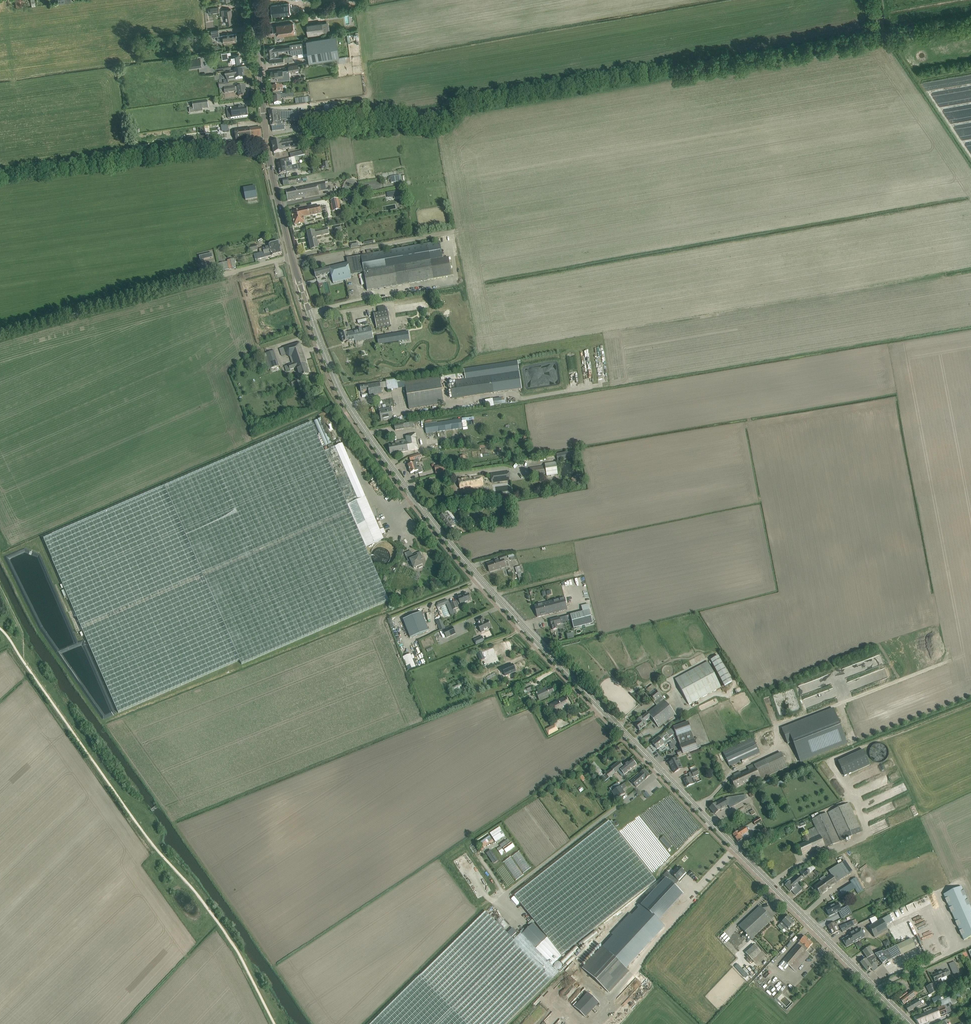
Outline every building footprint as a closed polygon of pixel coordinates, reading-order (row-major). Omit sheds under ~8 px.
[(291,14),(290,8),(289,3),(271,5),(272,16),(291,14)] [(232,17),(231,9),(226,10),(221,10),(222,17),(226,17),(227,24),(229,23),(234,23),(234,21),(235,21),(234,20),(234,17),(232,17)] [(308,36),(325,34),(323,22),(307,24),(308,36)] [(295,34),(294,23),(276,25),(277,26),(273,27),(273,26),(265,27),(266,35),(272,34),(272,35),(278,35),(278,36),(295,34)] [(219,29),(211,30),(212,33),(212,35),(218,35),(218,42),(220,41),(223,41),(224,43),(232,42),(237,41),(236,34),(231,34),(220,36),(219,29)] [(279,51),(291,50),(292,54),(308,52),(310,62),(340,57),(336,35),(307,39),(307,41),(290,43),(290,45),(267,47),(268,56),(279,55),(279,51)] [(230,51),(222,52),(223,59),(231,58),(231,63),(240,62),(240,61),(241,61),(241,58),(240,58),(239,54),(232,55),(230,55),(230,51)] [(235,71),(227,72),(228,80),(236,78),(236,79),(243,78),(242,74),(243,74),(242,69),(234,71),(235,71)] [(286,70),(271,72),(272,78),(277,77),(278,81),(287,80),(286,70)] [(245,96),(244,86),(224,89),(225,93),(235,92),(236,93),(238,92),(239,97),(244,96),(245,96)] [(281,100),(281,97),(286,97),(286,94),(276,95),(277,98),(274,98),(274,104),(284,103),(284,100),(281,100)] [(202,109),(202,102),(193,103),(194,110),(196,110),(196,109),(200,108),(200,110),(202,109)] [(238,107),(231,108),(232,114),(228,114),(228,119),(248,116),(247,107),(238,108),(238,107)] [(285,130),(283,120),(285,120),(285,121),(299,121),(300,112),(286,111),(276,111),(269,111),(271,126),(272,126),(272,131),(285,130)] [(244,128),(235,130),(237,145),(248,143),(247,140),(262,138),(261,128),(260,128),(250,129),(250,128),(244,128)] [(223,129),(207,132),(209,140),(225,137),(223,129)] [(296,139),(281,141),(283,150),(298,147),(296,139)] [(283,150),(281,141),(272,143),(274,153),(283,152),(282,150),(283,150)] [(292,161),(285,162),(277,164),(278,169),(293,166),(292,161)] [(297,165),(293,166),(278,169),(279,174),(289,172),(289,171),(298,169),(297,165)] [(302,188),(286,191),(288,200),(303,198),(319,195),(319,191),(326,190),(325,182),(302,187),(302,188)] [(338,199),(331,201),(332,205),(334,204),(336,211),(340,210),(338,199)] [(304,218),(322,214),(320,206),(291,212),(295,226),(305,223),(304,218)] [(318,248),(316,236),(329,233),(328,228),(307,233),(311,250),(318,248)] [(281,247),(279,242),(269,244),(269,247),(259,250),(260,253),(264,252),(263,252),(281,247)] [(446,277),(440,242),(347,258),(348,263),(314,271),(316,278),(331,274),(333,283),(352,279),(351,274),(364,272),(363,273),(363,275),(364,275),(367,291),(446,277)] [(282,253),(281,247),(263,252),(264,252),(260,253),(256,254),(258,260),(272,256),(282,254),(282,253)] [(227,261),(227,259),(225,259),(223,249),(215,251),(220,272),(229,270),(229,269),(227,261)] [(236,268),(234,259),(227,261),(229,269),(236,268)] [(388,310),(374,313),(377,329),(391,325),(388,310)] [(373,338),(371,327),(368,328),(366,322),(351,325),(353,332),(341,334),(343,342),(346,342),(346,343),(355,341),(355,342),(373,338)] [(408,332),(393,334),(395,342),(409,340),(408,332)] [(307,364),(300,343),(295,344),(284,348),(287,355),(289,354),(290,358),(291,357),(293,364),(284,366),(286,371),(297,368),(300,377),(309,374),(306,364),(307,364)] [(279,366),(274,351),(266,354),(271,369),(279,366)] [(464,369),(465,379),(455,380),(457,389),(451,390),(452,399),(522,388),(518,361),(464,369)] [(303,386),(301,378),(291,382),(293,389),(303,386)] [(444,404),(440,378),(405,382),(409,409),(444,404)] [(382,395),(380,383),(360,386),(361,392),(369,391),(369,396),(382,395)] [(393,418),(391,408),(383,410),(383,413),(380,413),(381,421),(393,418)] [(463,428),(461,419),(425,424),(426,434),(463,428)] [(380,530),(366,497),(365,498),(364,493),(343,444),(324,452),(312,423),(44,539),(119,714),(240,661),(242,664),(389,601),(366,547),(384,539),(382,535),(386,533),(384,529),(380,530)] [(419,449),(416,433),(408,434),(409,437),(406,437),(406,440),(404,441),(396,442),(396,444),(389,445),(390,454),(419,449)] [(572,451),(556,454),(558,461),(573,458),(572,451)] [(417,468),(416,464),(420,463),(418,459),(422,458),(421,454),(409,458),(410,461),(411,461),(411,464),(408,465),(411,473),(415,472),(415,474),(423,472),(421,467),(417,468)] [(545,464),(545,466),(530,468),(531,476),(556,473),(555,463),(545,464)] [(445,464),(435,466),(436,475),(444,473),(444,470),(450,469),(449,464),(445,465),(445,464)] [(509,471),(491,474),(492,483),(510,481),(509,471)] [(483,485),(482,475),(466,478),(465,479),(458,480),(460,489),(466,488),(483,485)] [(573,484),(574,488),(583,486),(581,476),(577,477),(579,483),(573,484)] [(455,522),(452,518),(450,520),(445,513),(440,517),(450,530),(454,527),(455,526),(453,523),(455,522)] [(479,525),(477,518),(467,521),(469,528),(479,525)] [(423,565),(419,557),(422,556),(420,552),(413,555),(411,551),(405,554),(408,561),(410,560),(412,565),(412,566),(413,567),(414,567),(414,568),(418,567),(419,568),(423,567),(422,565),(423,565)] [(506,567),(504,562),(508,561),(506,555),(499,557),(500,560),(487,564),(490,572),(506,567)] [(520,580),(525,578),(521,566),(516,568),(520,580)] [(471,601),(468,593),(458,598),(460,605),(471,601)] [(567,610),(565,598),(534,606),(537,617),(542,616),(567,610)] [(458,608),(456,601),(450,604),(453,610),(458,608)] [(593,624),(590,610),(588,604),(581,605),(583,611),(570,615),(572,621),(574,629),(593,624)] [(410,638),(429,631),(422,612),(403,619),(410,638)] [(491,628),(488,621),(485,622),(483,617),(477,620),(479,625),(478,625),(481,633),(491,628)] [(558,629),(557,625),(561,624),(560,618),(550,620),(551,626),(552,626),(553,630),(558,629)] [(444,628),(441,619),(436,621),(439,630),(444,628)] [(453,628),(444,632),(446,638),(456,634),(453,628)] [(512,649),(508,640),(492,647),(496,656),(512,649)] [(409,654),(401,657),(406,670),(414,667),(409,654)] [(718,656),(711,660),(724,686),(732,682),(718,656)] [(708,662),(675,679),(689,704),(721,687),(708,662)] [(513,664),(502,668),(505,676),(516,671),(513,664)] [(676,715),(664,700),(652,685),(646,690),(655,701),(654,702),(657,706),(642,717),(636,721),(637,723),(635,725),(639,731),(648,724),(645,721),(651,717),(659,728),(676,715)] [(552,694),(554,693),(552,687),(547,689),(546,688),(536,692),(540,701),(553,695),(552,694)] [(568,707),(571,705),(566,696),(550,705),(556,715),(566,709),(567,710),(569,708),(568,707)] [(793,742),(801,762),(848,743),(834,709),(783,729),(788,744),(793,742)] [(668,739),(673,735),(675,733),(676,736),(677,736),(678,738),(679,743),(680,745),(681,750),(677,752),(678,756),(683,754),(698,749),(698,748),(701,747),(697,738),(694,739),(691,730),(688,722),(673,727),(653,743),(657,749),(664,744),(664,745),(670,740),(668,739)] [(555,725),(546,730),(549,736),(558,731),(555,725)] [(759,753),(752,738),(722,752),(729,767),(759,753)] [(882,762),(885,761),(887,758),(888,755),(888,752),(888,749),(886,747),(883,745),(881,744),(877,744),(874,744),(872,746),(870,749),(869,752),(869,755),(871,758),(873,761),(876,762),(879,763),(882,762)] [(838,761),(844,776),(870,765),(863,750),(838,761)] [(762,780),(788,767),(781,753),(755,765),(755,764),(747,767),(749,771),(741,775),(740,772),(733,775),(735,777),(731,779),(735,788),(760,776),(762,780)] [(624,775),(636,765),(632,759),(623,767),(619,763),(611,769),(612,770),(606,774),(609,778),(620,769),(624,775)] [(677,759),(669,763),(674,773),(682,769),(679,763),(677,759)] [(599,775),(602,772),(593,762),(590,765),(599,775)] [(692,777),(699,774),(696,768),(691,770),(691,772),(688,773),(690,777),(689,777),(689,778),(684,780),(687,787),(695,783),(692,777)] [(645,780),(650,776),(645,769),(640,774),(631,781),(636,787),(645,780)] [(612,792),(617,799),(625,793),(620,786),(612,792)] [(716,803),(709,808),(715,815),(721,809),(721,810),(725,808),(724,807),(728,805),(730,808),(739,804),(735,797),(728,798),(725,799),(725,798),(716,803)] [(862,832),(849,803),(828,812),(841,841),(862,832)] [(751,804),(745,807),(749,813),(754,810),(751,804)] [(839,842),(827,813),(812,820),(816,828),(806,832),(807,835),(804,837),(806,842),(798,846),(802,855),(813,851),(824,846),(825,848),(839,842)] [(556,819),(516,850),(532,870),(571,839),(556,819)] [(559,972),(552,965),(561,956),(561,955),(656,880),(612,824),(610,822),(609,821),(515,896),(547,937),(547,938),(533,924),(526,930),(524,928),(520,932),(522,934),(521,933),(514,940),(485,911),(371,1023),(506,1023),(559,972)] [(499,827),(490,833),(496,842),(505,836),(499,827)] [(741,836),(747,831),(745,827),(733,834),(738,842),(743,839),(741,836)] [(672,846),(664,836),(660,839),(668,849),(672,846)] [(506,853),(514,847),(511,843),(503,849),(506,853)] [(837,883),(847,876),(838,864),(829,871),(831,874),(826,878),(825,876),(822,877),(823,878),(820,880),(821,881),(814,886),(820,895),(837,883)] [(685,873),(678,866),(667,879),(672,884),(676,879),(678,881),(678,880),(685,873)] [(804,877),(809,873),(806,869),(800,872),(804,877)] [(794,886),(800,881),(802,879),(799,876),(791,883),(790,881),(785,885),(790,891),(795,887),(794,886)] [(856,878),(850,881),(858,894),(864,890),(856,878)] [(667,879),(642,905),(659,921),(683,895),(673,885),(672,884),(667,879)] [(944,895),(945,899),(948,904),(950,908),(952,913),(956,922),(958,926),(960,931),(962,936),(964,940),(970,937),(970,908),(970,905),(966,896),(963,891),(962,887),(944,895)] [(830,907),(826,909),(829,916),(839,911),(840,913),(839,913),(842,919),(852,914),(848,906),(844,908),(841,910),(839,906),(838,903),(837,903),(834,905),(833,905),(833,904),(830,906),(830,907)] [(751,939),(772,919),(760,906),(739,926),(751,939)] [(659,926),(646,915),(620,943),(619,943),(610,953),(603,946),(582,968),(608,993),(629,971),(626,968),(655,937),(662,929),(661,928),(663,926),(661,924),(659,926)] [(500,916),(496,920),(504,929),(508,925),(500,916)] [(788,930),(795,923),(788,916),(781,922),(781,923),(780,924),(786,931),(787,930),(788,929),(788,930)] [(854,926),(852,920),(840,926),(842,932),(848,930),(848,929),(854,926)] [(887,929),(882,920),(869,927),(874,937),(887,929)] [(839,931),(835,923),(828,926),(832,935),(839,931)] [(612,934),(613,936),(615,937),(617,937),(620,937),(622,936),(623,935),(624,932),(624,930),(624,928),(622,926),(621,925),(618,925),(616,925),(615,925),(613,927),(612,928),(612,930),(611,932),(612,934)] [(865,937),(860,928),(850,934),(850,935),(842,939),(847,947),(855,942),(855,943),(865,937)] [(810,955),(806,951),(813,944),(804,936),(793,949),(783,960),(795,971),(810,955)] [(755,945),(746,953),(752,960),(759,967),(768,959),(761,952),(755,945)] [(901,955),(897,946),(883,952),(882,951),(875,954),(877,957),(882,964),(887,960),(888,962),(888,961),(901,955)] [(569,954),(571,957),(578,949),(576,947),(569,954)] [(872,961),(877,957),(875,954),(869,947),(863,951),(867,958),(865,959),(861,963),(867,971),(871,968),(870,966),(874,964),(872,961)] [(572,956),(566,963),(563,960),(560,962),(563,964),(564,963),(567,966),(574,958),(572,956)] [(955,962),(949,964),(953,974),(959,972),(955,962)] [(738,964),(735,967),(743,976),(747,973),(738,964)] [(948,970),(944,972),(944,971),(932,976),(935,981),(950,974),(948,970)] [(934,983),(926,987),(930,994),(937,991),(934,983)] [(581,986),(567,1000),(575,1008),(586,1018),(600,1003),(589,993),(581,986)] [(904,1004),(915,996),(912,991),(908,994),(906,992),(899,998),(904,1004)] [(914,1018),(919,1023),(922,1023),(929,1021),(929,1022),(934,1020),(941,1018),(940,1017),(947,1015),(944,1007),(943,1006),(950,1003),(951,1005),(958,1002),(954,994),(945,999),(942,1000),(939,1001),(942,1007),(937,1009),(932,1011),(931,1008),(930,1007),(928,1008),(923,1010),(925,1013),(914,1018)] [(910,1004),(905,1007),(906,1008),(909,1012),(913,1009),(915,1008),(921,1005),(919,1002),(921,1001),(920,999),(918,1000),(918,999),(913,1002),(910,1004)]
